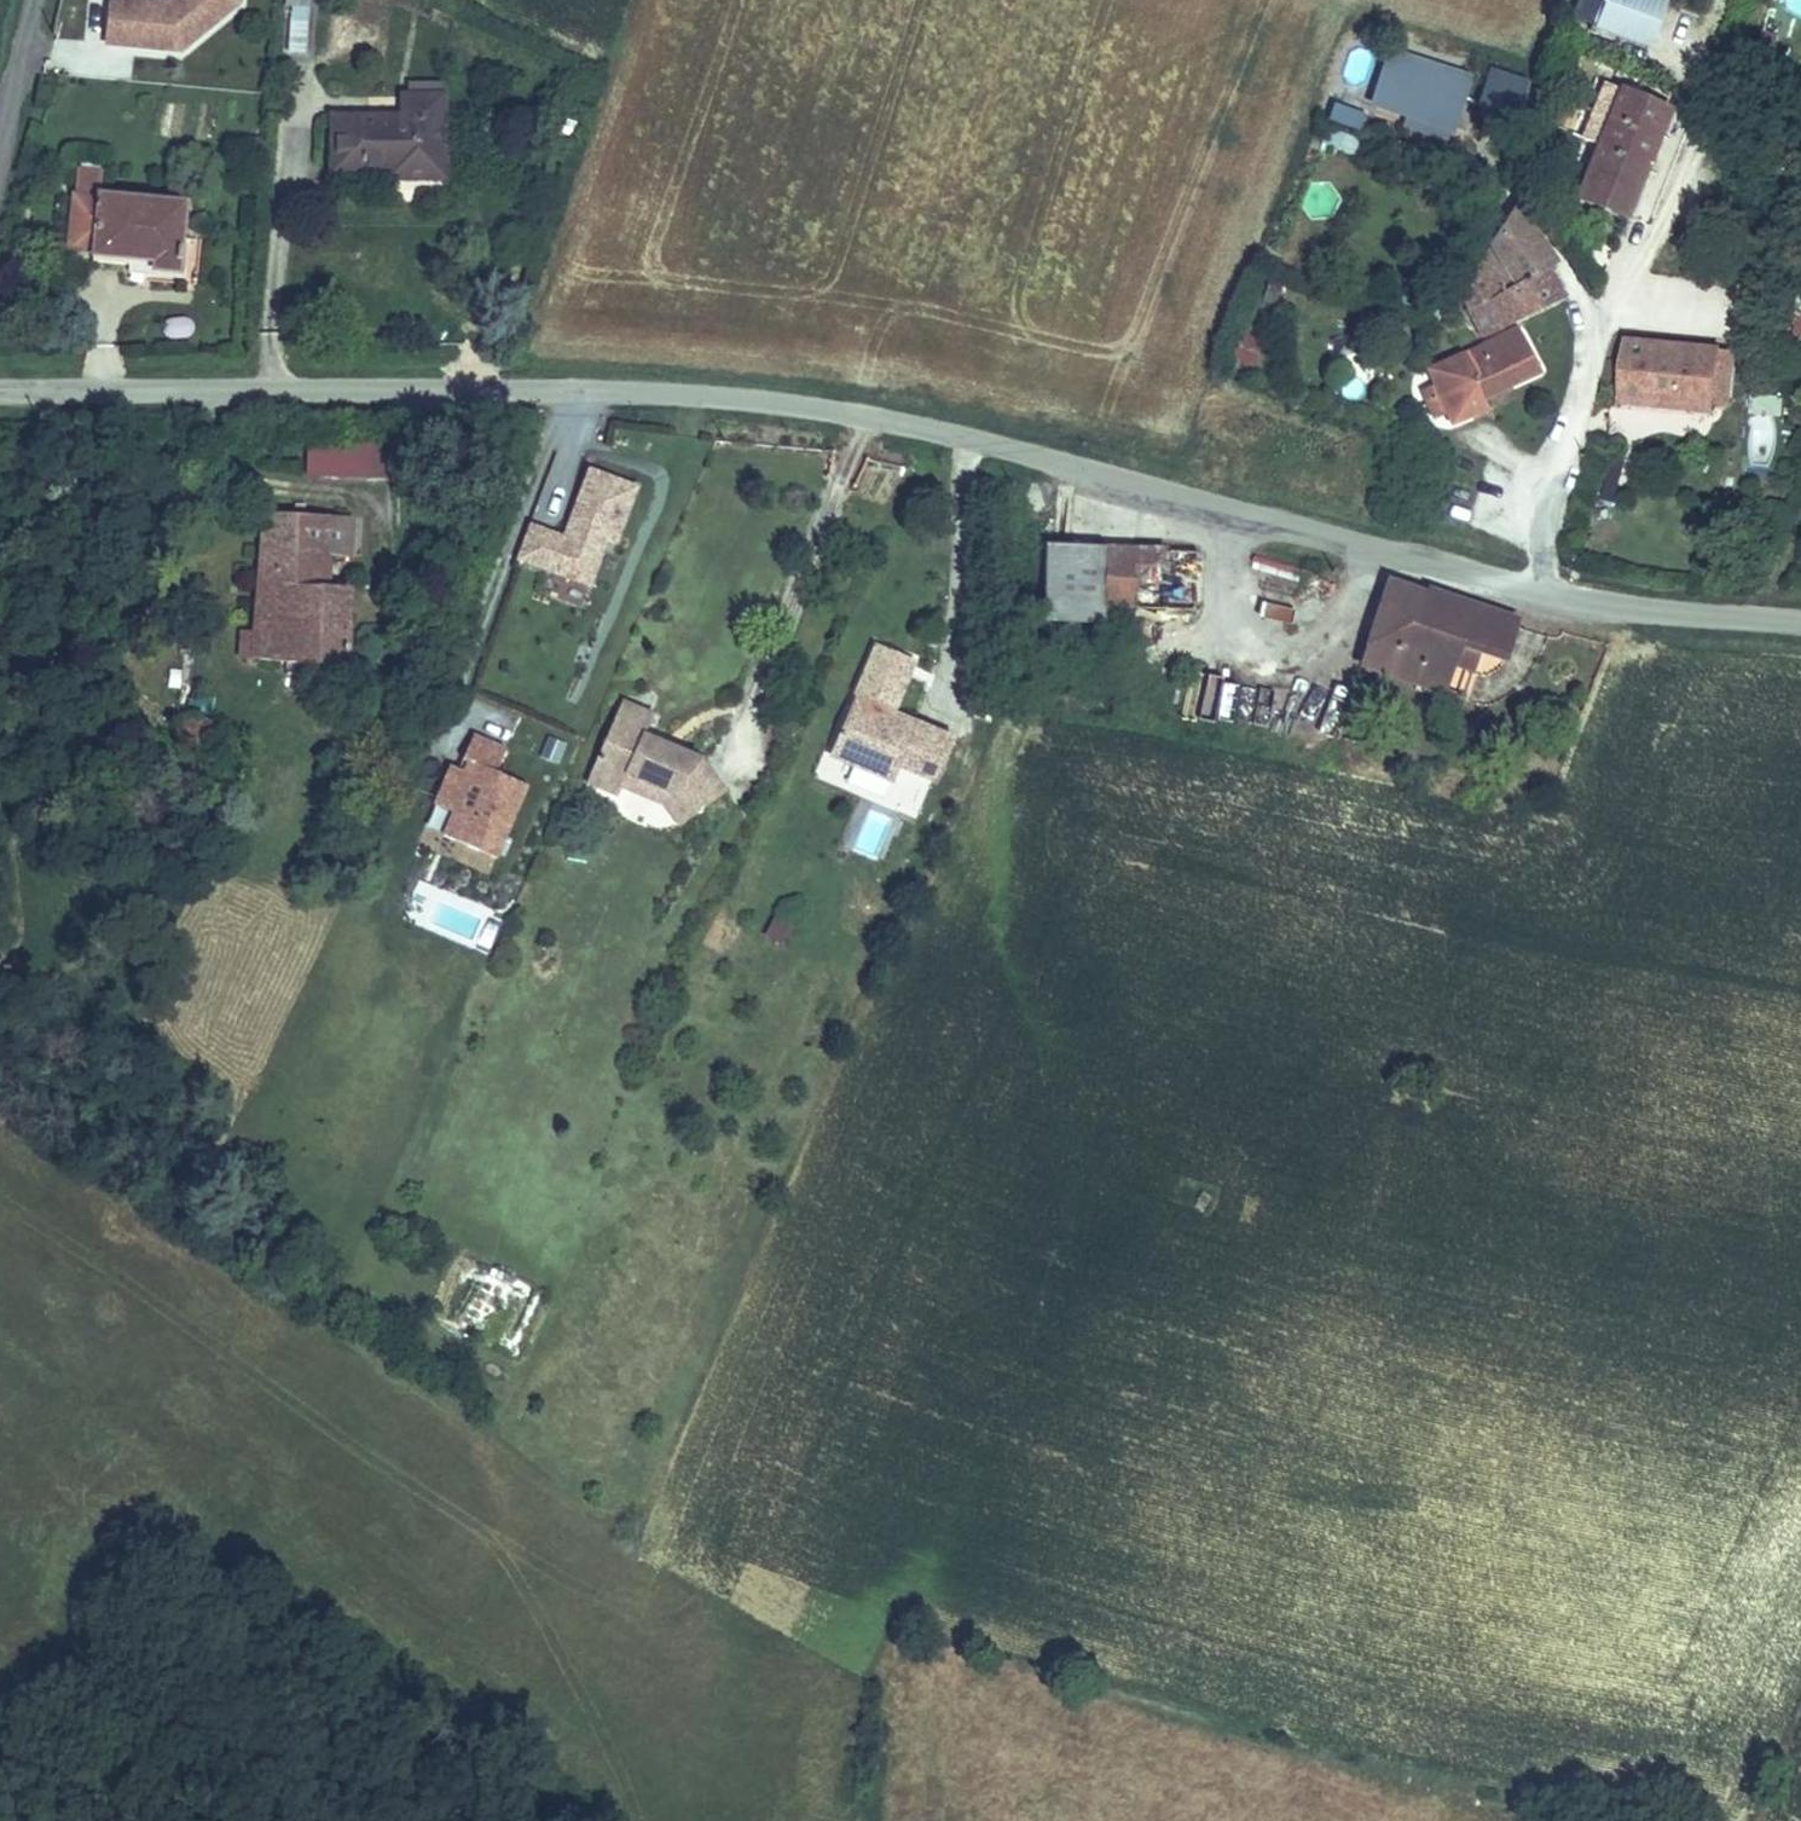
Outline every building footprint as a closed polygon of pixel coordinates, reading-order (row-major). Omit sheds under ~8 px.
[(101,47),(178,56),(240,6),(240,0),(104,0),(101,47)] [(283,7),(289,7),(286,54),(305,56),(307,9),(308,9),(309,0),(284,0),(283,7)] [(1568,31),(1652,54),(1665,11),(1634,0),(1577,0),(1568,31)] [(1793,12),(1800,13),(1800,0),(1794,0),(1793,12)] [(1437,139),(1450,93),(1366,70),(1349,128),(1402,142),(1409,116),(1435,121),(1432,137),(1437,139)] [(326,113),(326,176),(382,177),(383,185),(444,184),(444,94),(440,94),(440,83),(405,83),(405,93),(396,93),(397,114),(326,113)] [(1658,117),(1596,89),(1563,158),(1582,168),(1570,195),(1612,217),(1658,117)] [(1435,121),(1409,116),(1402,142),(1434,151),(1437,139),(1432,137),(1435,121)] [(1328,128),(1322,144),(1352,155),(1358,139),(1328,128)] [(76,190),(72,189),(67,251),(93,253),(93,254),(154,260),(155,268),(186,270),(192,196),(103,186),(104,169),(79,166),(76,190)] [(1540,266),(1547,262),(1513,212),(1486,249),(1490,255),(1511,285),(1540,266)] [(1458,290),(1450,309),(1457,316),(1476,303),(1495,328),(1558,297),(1540,266),(1511,285),(1490,255),(1460,275),(1468,287),(1458,290)] [(1476,303),(1457,316),(1475,337),(1495,328),(1476,303)] [(1233,358),(1252,366),(1266,331),(1247,323),(1233,358)] [(1540,367),(1520,325),(1423,369),(1430,387),(1421,390),(1424,397),(1422,398),(1430,420),(1442,416),(1445,422),(1481,406),(1476,396),(1540,367)] [(1710,353),(1614,343),(1612,397),(1669,402),(1670,375),(1706,378),(1705,398),(1723,399),(1726,358),(1710,358),(1710,353)] [(1706,378),(1670,375),(1669,402),(1705,406),(1705,398),(1706,378)] [(403,442),(309,440),(308,474),(367,479),(402,477),(403,442)] [(637,486),(587,468),(563,535),(526,521),(509,558),(590,587),(607,545),(615,549),(637,486)] [(355,517),(263,512),(254,631),(241,629),(239,659),(354,668),(357,585),(334,583),(335,554),(353,556),(355,517)] [(1102,609),(1106,550),(1047,547),(1042,628),(1101,631),(1102,609)] [(1202,554),(1106,550),(1102,609),(1200,617),(1202,554)] [(1423,590),(1385,576),(1355,667),(1442,697),(1452,667),(1458,648),(1478,655),(1503,664),(1519,619),(1426,586),(1423,590)] [(1458,648),(1452,667),(1471,674),(1478,655),(1458,648)] [(1192,664),(1186,696),(1200,699),(1206,667),(1192,664)] [(855,697),(827,760),(890,789),(897,773),(933,790),(953,741),(855,697)] [(652,715),(621,701),(583,786),(617,800),(620,792),(624,783),(669,802),(684,785),(703,811),(723,796),(699,762),(643,735),(652,715)] [(178,713),(159,783),(195,793),(214,723),(178,713)] [(510,747),(474,733),(459,766),(450,764),(434,806),(454,812),(443,836),(497,862),(531,786),(500,774),(510,747)] [(557,765),(565,743),(543,736),(536,758),(557,765)] [(669,802),(624,783),(620,792),(661,810),(676,831),(703,811),(684,785),(669,802)] [(791,930),(771,920),(762,938),(782,948),(791,930)]
